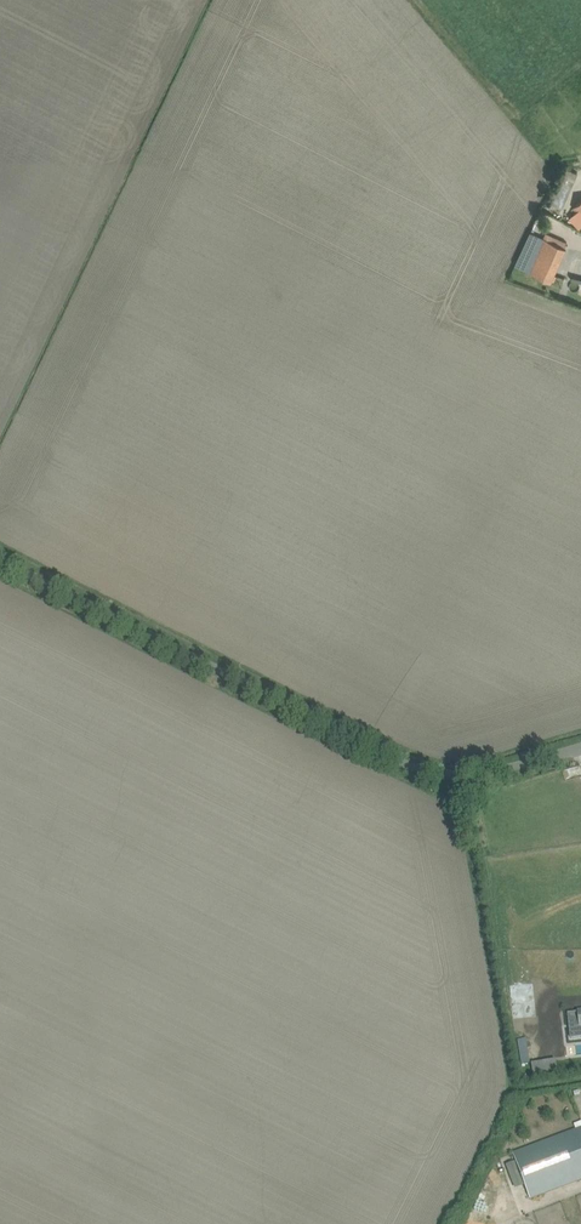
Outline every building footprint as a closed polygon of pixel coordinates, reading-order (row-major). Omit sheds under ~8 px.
[(572,208),(580,217),(580,199),(572,208)] [(527,271),(550,281),(565,247),(542,236),(527,271)] [(568,1013),(570,1038),(580,1037),(580,1009),(577,1010),(577,1012),(568,1013)] [(521,1063),(529,1061),(525,1036),(516,1038),(521,1063)] [(531,1063),(533,1074),(557,1070),(555,1059),(531,1063)] [(530,1200),(580,1181),(580,1128),(513,1155),(530,1200)]
